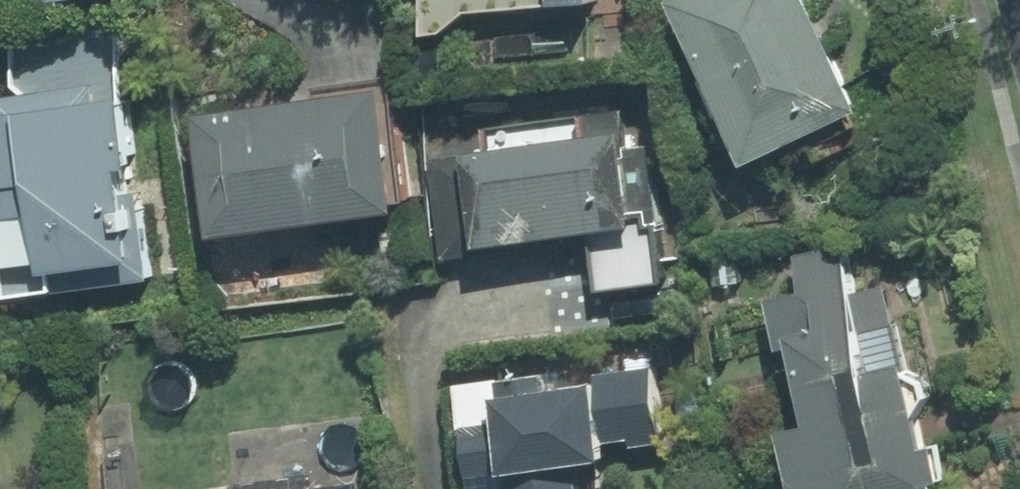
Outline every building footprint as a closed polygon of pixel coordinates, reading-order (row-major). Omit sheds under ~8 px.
[(819,0),(682,0),(762,163),(871,109),(819,0)] [(446,74),(443,47),(422,50),(425,77),(446,74)] [(156,277),(145,191),(133,194),(130,167),(137,168),(129,96),(109,99),(107,81),(0,96),(3,112),(0,112),(0,187),(13,185),(17,216),(48,212),(58,290),(156,277)] [(224,236),(409,210),(393,88),(207,113),(224,236)] [(449,258),(597,240),(603,290),(669,282),(647,104),(592,112),(595,138),(437,158),(449,258)] [(452,139),(449,114),(425,117),(429,142),(452,139)] [(943,484),(955,481),(946,446),(936,449),(915,362),(908,364),(888,283),(857,292),(845,243),(803,254),(811,288),(774,298),(806,427),(794,430),(808,488),(944,488),(943,484)] [(743,282),(739,247),(712,250),(717,285),(743,282)] [(651,365),(596,373),(597,380),(562,385),(560,369),(459,384),(473,488),(596,488),(592,460),(612,457),(610,440),(632,436),(634,445),(663,441),(651,365)] [(310,476),(235,486),(235,488),(312,488),(310,476)]
